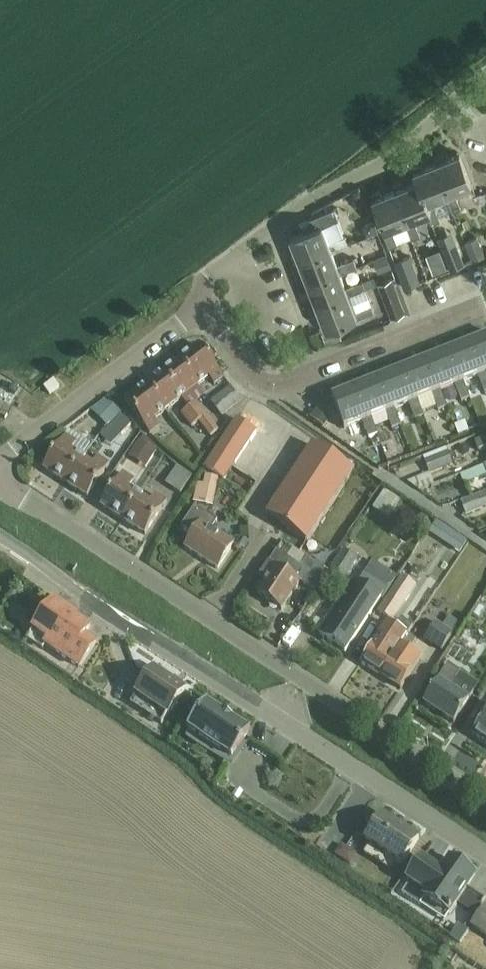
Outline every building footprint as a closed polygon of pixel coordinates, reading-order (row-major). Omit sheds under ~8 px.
[(449,194),(446,195),(453,211),(462,208),(455,191),(472,185),(460,154),(445,159),(444,155),(434,158),(436,163),(437,163),(449,194)] [(429,212),(427,213),(432,224),(441,221),(433,200),(446,195),(449,194),(437,163),(436,163),(423,168),(421,164),(412,167),(417,181),(429,212)] [(407,221),(405,221),(411,238),(420,235),(413,218),(427,213),(429,212),(417,181),(404,186),(402,181),(393,185),(395,190),(407,221)] [(391,227),(405,221),(407,221),(395,190),(381,195),(380,190),(371,194),(384,228),(382,229),(389,247),(397,244),(391,227)] [(295,263),(300,261),(299,260),(331,247),(332,250),(347,244),(347,243),(344,236),(343,236),(337,220),(338,219),(334,208),(326,211),(308,218),(312,228),(290,237),(296,252),(292,254),(295,263)] [(372,222),(361,226),(365,236),(376,232),(372,222)] [(477,237),(465,241),(473,261),(485,256),(477,237)] [(464,263),(455,241),(441,247),(450,269),(464,263)] [(304,285),(308,283),(308,282),(339,269),(340,272),(356,266),(353,258),(337,264),(332,250),(331,247),(299,260),(300,261),(305,274),(300,276),(304,285)] [(387,254),(373,260),(377,271),(391,265),(387,256),(387,254)] [(404,288),(421,282),(411,256),(394,262),(404,288)] [(313,307),(317,305),(317,304),(348,292),(349,295),(365,289),(362,280),(346,286),(340,272),(339,269),(308,282),(308,283),(314,296),(309,298),(313,307)] [(373,276),(362,280),(365,289),(376,284),(373,276)] [(391,278),(378,283),(392,317),(405,312),(391,278)] [(355,309),(349,295),(348,292),(317,304),(317,305),(322,318),(318,320),(321,329),(336,323),(355,316),(356,318),(374,311),(371,303),(355,309)] [(336,323),(321,329),(326,341),(340,335),(336,323)] [(485,374),(485,339),(471,345),(483,375),(485,374)] [(463,383),(478,377),(484,393),(485,392),(485,374),(483,375),(471,345),(448,354),(460,384),(463,383)] [(181,361),(199,386),(209,379),(214,385),(223,378),(200,347),(181,361)] [(436,393),(440,392),(455,386),(461,402),(469,399),(463,383),(460,384),(448,354),(425,363),(436,393)] [(163,375),(181,400),(199,386),(181,361),(163,375)] [(413,402),(417,401),(431,395),(437,411),(446,408),(440,392),(436,393),(425,363),(402,372),(413,402)] [(390,411),(393,410),(408,404),(414,420),(423,417),(417,401),(413,402),(402,372),(379,381),(390,411)] [(144,388),(163,413),(181,400),(163,375),(144,388)] [(367,420),(370,419),(385,414),(391,430),(399,427),(393,410),(390,411),(379,381),(356,390),(367,420)] [(14,386),(9,392),(14,396),(19,389),(14,386)] [(154,420),(163,413),(144,388),(125,402),(149,434),(159,427),(154,420)] [(220,416),(241,401),(231,388),(211,403),(220,416)] [(376,436),(370,419),(367,420),(356,390),(332,399),(344,430),(362,423),(368,439),(376,436)] [(107,400),(98,407),(114,421),(119,415),(121,413),(107,400)] [(218,431),(197,403),(189,409),(199,423),(210,437),(218,431)] [(314,407),(306,418),(319,427),(326,416),(314,407)] [(189,409),(181,415),(191,429),(199,423),(189,409)] [(111,427),(121,437),(131,426),(121,416),(111,427)] [(256,433),(237,420),(204,469),(223,482),(256,433)] [(42,469),(64,484),(81,458),(70,451),(75,443),(63,436),(56,448),(42,469)] [(474,442),(477,451),(485,448),(485,438),(474,442)] [(138,440),(127,457),(144,468),(155,451),(138,440)] [(266,517),(287,531),(306,544),(353,473),(312,446),(266,517)] [(430,475),(453,466),(448,453),(424,462),(428,474),(408,483),(420,492),(435,486),(430,475)] [(81,458),(64,484),(86,499),(108,465),(96,458),(91,465),(81,458)] [(460,475),(460,476),(463,484),(485,475),(485,472),(484,465),(460,475)] [(180,495),(192,476),(177,467),(165,485),(180,495)] [(100,507),(122,521),(138,496),(127,489),(132,481),(121,474),(100,507)] [(204,476),(202,486),(216,489),(218,479),(204,476)] [(485,508),(485,498),(484,493),(460,503),(465,516),(485,508)] [(390,520),(400,503),(385,494),(375,512),(390,520)] [(138,496),(122,521),(144,536),(165,502),(154,495),(149,503),(138,496)] [(233,544),(212,530),(217,522),(194,508),(181,529),(192,535),(184,548),(217,569),(233,544)] [(423,516),(416,519),(421,530),(428,527),(423,516)] [(435,522),(427,534),(458,555),(466,543),(435,522)] [(243,538),(237,546),(243,550),(249,542),(243,538)] [(357,559),(343,550),(329,571),(343,580),(357,559)] [(281,611),(299,583),(299,582),(311,590),(325,568),(307,558),(301,567),(276,552),(259,578),(266,583),(258,596),(281,611)] [(402,576),(378,613),(390,620),(393,622),(417,586),(402,576)] [(344,653),(380,598),(358,584),(341,609),(334,604),(316,633),(323,637),(322,638),(344,653)] [(84,635),(89,628),(90,627),(68,612),(70,609),(54,598),(33,630),(48,640),(45,645),(79,668),(96,643),(84,635)] [(429,644),(441,652),(459,624),(448,617),(442,627),(436,623),(424,641),(429,644)] [(387,625),(361,664),(381,676),(399,647),(407,635),(412,627),(400,620),(394,629),(387,625)] [(399,647),(381,676),(400,689),(419,659),(408,652),(415,640),(407,635),(404,640),(399,647)] [(438,680),(423,704),(454,723),(461,712),(474,693),(455,681),(459,673),(448,666),(438,680)] [(168,716),(185,689),(181,686),(182,685),(174,680),(173,681),(153,668),(136,695),(168,716)] [(188,732),(232,760),(250,731),(206,703),(188,732)] [(485,744),(485,713),(472,735),(485,744)] [(403,864),(419,838),(382,815),(366,841),(403,864)] [(341,849),(335,859),(347,866),(353,857),(341,849)] [(410,882),(401,895),(420,907),(425,899),(450,916),(458,904),(467,890),(476,876),(450,858),(442,871),(423,858),(409,881),(410,882)] [(467,890),(458,904),(474,914),(483,900),(467,890)] [(485,907),(472,927),(485,936),(485,907)]
